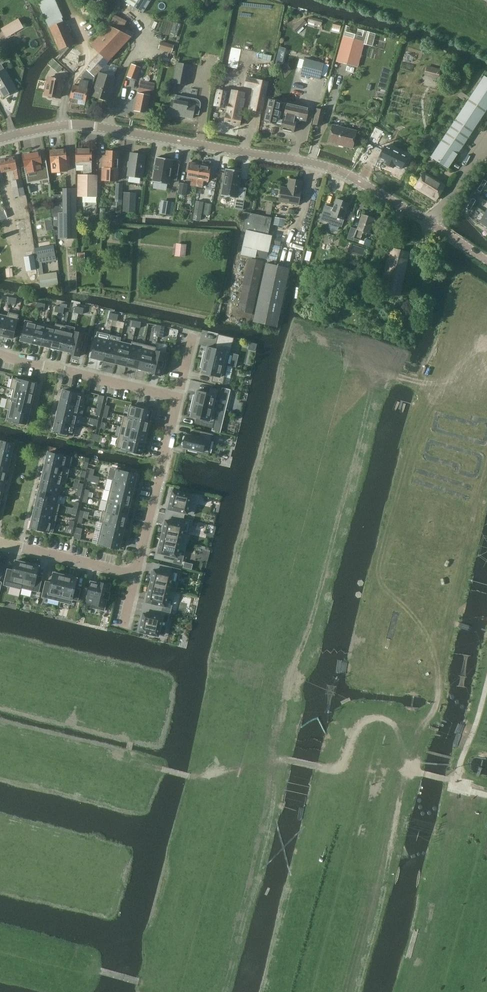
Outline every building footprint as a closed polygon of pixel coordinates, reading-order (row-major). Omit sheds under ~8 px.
[(55,0),(37,0),(48,24),(63,18),(55,0)] [(125,3),(142,14),(151,0),(127,0),(126,2),(125,3)] [(294,26),(299,32),(309,23),(304,17),(294,26)] [(19,19),(1,29),(6,38),(24,28),(19,19)] [(64,22),(50,28),(62,56),(68,48),(67,47),(74,43),(64,22)] [(174,22),(170,33),(177,35),(180,24),(174,22)] [(90,63),(88,65),(90,67),(82,76),(80,87),(73,86),(71,99),(85,101),(87,89),(93,89),(98,72),(131,38),(108,26),(90,45),(99,54),(90,63)] [(343,36),(336,61),(357,67),(364,42),(343,36)] [(161,41),(159,49),(172,52),(174,45),(161,41)] [(225,53),(222,69),(228,70),(232,55),(225,53)] [(304,59),(300,74),(320,80),(324,64),(304,59)] [(132,62),(127,75),(137,79),(142,66),(132,62)] [(177,63),(173,83),(187,86),(191,66),(177,63)] [(425,78),(440,79),(441,66),(426,65),(425,78)] [(100,73),(93,96),(107,100),(114,77),(116,70),(105,66),(100,73)] [(10,79),(4,70),(0,72),(0,93),(3,98),(16,90),(10,79)] [(223,75),(222,80),(237,83),(238,78),(223,75)] [(484,79),(431,158),(448,169),(486,111),(486,79),(485,77),(484,79)] [(54,98),(59,99),(62,81),(48,78),(47,84),(46,84),(44,91),(46,91),(45,96),(47,97),(49,98),(50,99),(52,99),(54,98)] [(267,83),(247,78),(245,86),(255,88),(251,110),(261,112),(267,83)] [(146,114),(149,96),(150,90),(144,89),(142,94),(138,94),(134,111),(146,114)] [(231,91),(230,99),(226,98),(227,93),(218,91),(215,106),(224,108),(225,103),(229,104),(226,115),(225,122),(239,125),(241,118),(240,118),(244,94),(231,91)] [(176,96),(175,101),(172,100),(169,114),(192,119),(193,113),(198,114),(200,106),(200,104),(199,102),(198,100),(196,100),(176,96)] [(308,109),(287,104),(269,100),(264,121),(264,122),(270,124),(271,123),(281,125),(280,130),(293,133),(295,123),(296,124),(300,121),(300,120),(305,122),(308,109)] [(320,125),(324,111),(316,109),(313,124),(320,125)] [(356,131),(342,128),(341,129),(332,127),(328,142),(338,144),(339,144),(343,145),(343,146),(351,148),(356,131)] [(375,128),(370,140),(377,144),(383,132),(375,128)] [(385,146),(379,159),(385,162),(385,164),(393,168),(394,166),(401,169),(407,157),(385,146)] [(91,161),(92,161),(92,150),(82,150),(82,149),(78,149),(77,150),(75,150),(76,166),(83,166),(83,173),(78,173),(78,196),(97,195),(97,173),(91,173),(91,161)] [(67,170),(70,169),(69,158),(66,159),(66,151),(49,152),(50,163),(51,163),(52,173),(67,172),(67,170)] [(103,181),(112,182),(116,182),(117,169),(118,151),(107,151),(107,156),(103,156),(102,175),(103,175),(103,181)] [(25,167),(27,173),(32,172),(33,178),(35,181),(37,182),(41,183),(44,182),(41,164),(39,153),(23,156),(25,167)] [(131,154),(127,176),(142,178),(145,156),(131,154)] [(157,157),(153,182),(169,184),(170,179),(176,180),(179,166),(172,165),(173,160),(157,157)] [(24,196),(19,168),(16,169),(14,158),(0,161),(0,168),(1,172),(13,169),(16,181),(11,182),(14,198),(24,196)] [(196,187),(200,165),(189,163),(186,178),(191,179),(190,186),(196,187)] [(211,167),(200,165),(196,187),(202,188),(203,181),(209,182),(211,167)] [(226,169),(221,195),(235,198),(233,209),(242,210),(246,188),(239,187),(241,172),(226,169)] [(415,188),(436,201),(445,187),(433,179),(431,182),(423,176),(424,174),(415,188)] [(281,188),(279,202),(299,205),(302,182),(289,179),(287,189),(281,188)] [(185,196),(187,185),(180,184),(178,195),(185,196)] [(76,239),(76,191),(63,191),(63,195),(50,195),(51,213),(53,226),(58,226),(58,239),(76,239)] [(124,193),(123,212),(135,213),(136,193),(124,193)] [(341,227),(349,204),(336,199),(333,209),(325,206),(321,220),(341,227)] [(173,203),(165,202),(163,213),(171,215),(173,203)] [(241,254),(255,257),(257,249),(268,251),(270,244),(272,237),(268,236),(271,218),(242,212),(240,221),(244,222),(242,230),(246,231),(241,254)] [(359,243),(363,232),(369,234),(374,219),(362,215),(357,230),(351,228),(347,239),(359,243)] [(274,217),(273,225),(284,227),(285,219),(274,217)] [(272,237),(270,244),(280,246),(282,239),(272,237)] [(366,239),(364,245),(370,247),(372,241),(366,239)] [(56,242),(60,284),(65,283),(61,246),(68,246),(68,241),(56,242)] [(176,243),(175,256),(186,257),(187,244),(176,243)] [(270,244),(268,251),(278,253),(280,246),(270,244)] [(34,249),(40,287),(58,285),(56,272),(43,274),(42,263),(56,261),(54,245),(34,249)] [(350,245),(348,252),(363,256),(365,249),(350,245)] [(257,249),(255,257),(266,260),(267,259),(268,251),(257,249)] [(400,297),(406,269),(406,266),(409,253),(390,250),(387,261),(380,293),(400,297)] [(268,251),(267,259),(277,261),(278,253),(268,251)] [(34,256),(24,258),(26,271),(36,270),(34,256)] [(253,314),(263,262),(248,259),(237,311),(253,314)] [(266,264),(253,322),(277,327),(289,269),(266,264)] [(334,306),(332,316),(338,318),(341,308),(334,306)] [(13,338),(19,315),(8,312),(7,317),(8,317),(3,336),(13,338)] [(32,343),(36,324),(25,321),(24,327),(22,327),(21,334),(22,334),(21,340),(32,343)] [(41,345),(46,326),(36,324),(32,343),(41,345)] [(64,331),(65,331),(66,326),(56,324),(55,328),(50,347),(60,350),(64,331)] [(55,328),(46,326),(41,345),(50,347),(55,328)] [(74,333),(73,333),(65,331),(64,331),(60,350),(69,352),(74,333)] [(83,349),(85,342),(83,342),(85,334),(74,331),(73,333),(74,333),(69,352),(68,354),(80,356),(81,349),(83,349)] [(97,332),(91,358),(103,360),(108,340),(109,335),(97,332)] [(228,365),(234,338),(218,334),(215,349),(207,347),(206,352),(204,351),(202,359),(228,365)] [(115,363),(120,342),(108,340),(103,360),(115,363)] [(131,345),(120,342),(115,363),(126,366),(131,345)] [(138,369),(144,344),(132,342),(131,345),(126,366),(138,369)] [(250,343),(248,350),(255,351),(257,344),(250,343)] [(155,351),(156,347),(144,344),(138,369),(149,371),(150,372),(155,351)] [(164,368),(165,361),(164,361),(166,353),(155,351),(150,372),(149,371),(149,373),(160,376),(162,368),(164,368)] [(223,385),(228,365),(202,359),(200,367),(202,368),(201,373),(212,375),(211,382),(223,385)] [(9,389),(14,390),(14,389),(33,394),(36,384),(29,382),(30,381),(23,379),(23,381),(12,378),(9,389)] [(217,409),(222,390),(210,387),(208,393),(196,391),(195,395),(193,395),(192,403),(217,409)] [(31,404),(33,394),(14,389),(14,390),(12,399),(31,404)] [(63,390),(61,400),(83,406),(83,405),(86,396),(76,393),(77,392),(70,390),(69,392),(63,390)] [(29,414),(31,404),(12,399),(7,398),(5,409),(9,410),(9,409),(29,414)] [(84,406),(83,405),(83,406),(61,400),(58,410),(77,415),(82,417),(84,406)] [(213,428),(217,409),(192,403),(190,411),(192,411),(190,416),(202,419),(201,425),(213,428)] [(131,406),(128,417),(149,422),(152,411),(145,410),(145,408),(139,407),(138,408),(131,406)] [(26,424),(29,414),(9,409),(9,410),(7,420),(14,421),(13,423),(20,424),(21,423),(26,424)] [(75,425),(77,415),(58,410),(56,420),(75,425)] [(146,433),(149,422),(128,417),(124,416),(121,427),(146,433)] [(72,435),(75,425),(56,420),(53,431),(60,432),(59,434),(66,435),(67,434),(72,435)] [(144,443),(146,433),(121,427),(118,437),(144,443)] [(209,454),(213,434),(200,431),(198,437),(186,434),(186,437),(184,436),(182,445),(184,445),(183,448),(188,449),(188,451),(197,453),(197,451),(209,454)] [(141,454),(144,443),(118,437),(116,448),(141,454)] [(11,454),(13,444),(0,441),(0,451),(11,454)] [(11,454),(0,451),(0,461),(9,463),(11,454)] [(48,452),(46,462),(70,468),(70,467),(65,466),(67,457),(48,452)] [(9,463),(0,461),(0,471),(6,472),(9,463)] [(67,477),(70,468),(46,462),(44,471),(67,477)] [(116,470),(113,481),(134,485),(136,475),(116,470)] [(67,478),(67,477),(44,471),(41,481),(60,485),(63,476),(67,478)] [(58,495),(60,485),(41,481),(39,490),(58,495)] [(131,496),(134,485),(113,481),(110,491),(131,496)] [(56,504),(58,495),(39,490),(37,499),(59,505),(60,504),(56,504)] [(129,507),(131,496),(110,491),(108,502),(129,507)] [(173,510),(172,516),(183,519),(185,513),(193,515),(196,505),(189,503),(191,495),(173,491),(168,509),(173,510)] [(57,514),(59,505),(37,499),(35,509),(57,514)] [(126,517),(129,507),(108,502),(106,512),(102,511),(126,517)] [(55,524),(57,514),(35,509),(32,518),(55,524)] [(124,528),(126,517),(102,511),(99,522),(124,528)] [(182,524),(183,519),(172,516),(170,522),(165,521),(162,537),(187,543),(189,534),(183,533),(183,531),(184,525),(182,524)] [(53,533),(55,524),(32,518),(30,528),(53,533)] [(121,538),(124,528),(99,522),(103,523),(100,533),(121,538)] [(119,549),(121,538),(100,533),(98,544),(119,549)] [(185,551),(187,543),(162,537),(158,553),(163,554),(161,560),(173,563),(174,557),(176,557),(178,551),(179,551),(179,550),(185,551)] [(21,589),(27,562),(20,560),(19,562),(15,561),(13,571),(7,569),(3,585),(21,589)] [(35,564),(27,562),(21,589),(22,588),(39,592),(42,578),(36,576),(38,566),(35,565),(35,564)] [(154,570),(150,586),(175,592),(177,583),(171,582),(172,580),(171,580),(172,574),(170,574),(172,568),(160,565),(159,571),(154,570)] [(59,601),(65,574),(58,572),(57,574),(54,573),(51,583),(45,581),(41,597),(59,601)] [(73,576),(65,574),(59,601),(71,604),(72,599),(78,601),(80,590),(74,588),(77,578),(73,578),(73,576)] [(108,593),(110,585),(98,582),(97,583),(91,582),(85,606),(103,611),(106,599),(108,600),(110,593),(108,593)] [(173,600),(175,592),(150,586),(146,602),(151,603),(150,609),(161,612),(161,611),(162,606),(165,606),(166,600),(167,600),(167,599),(173,600)] [(141,623),(139,631),(158,636),(164,637),(166,629),(170,613),(161,611),(161,612),(150,609),(148,615),(143,613),(141,623)]
